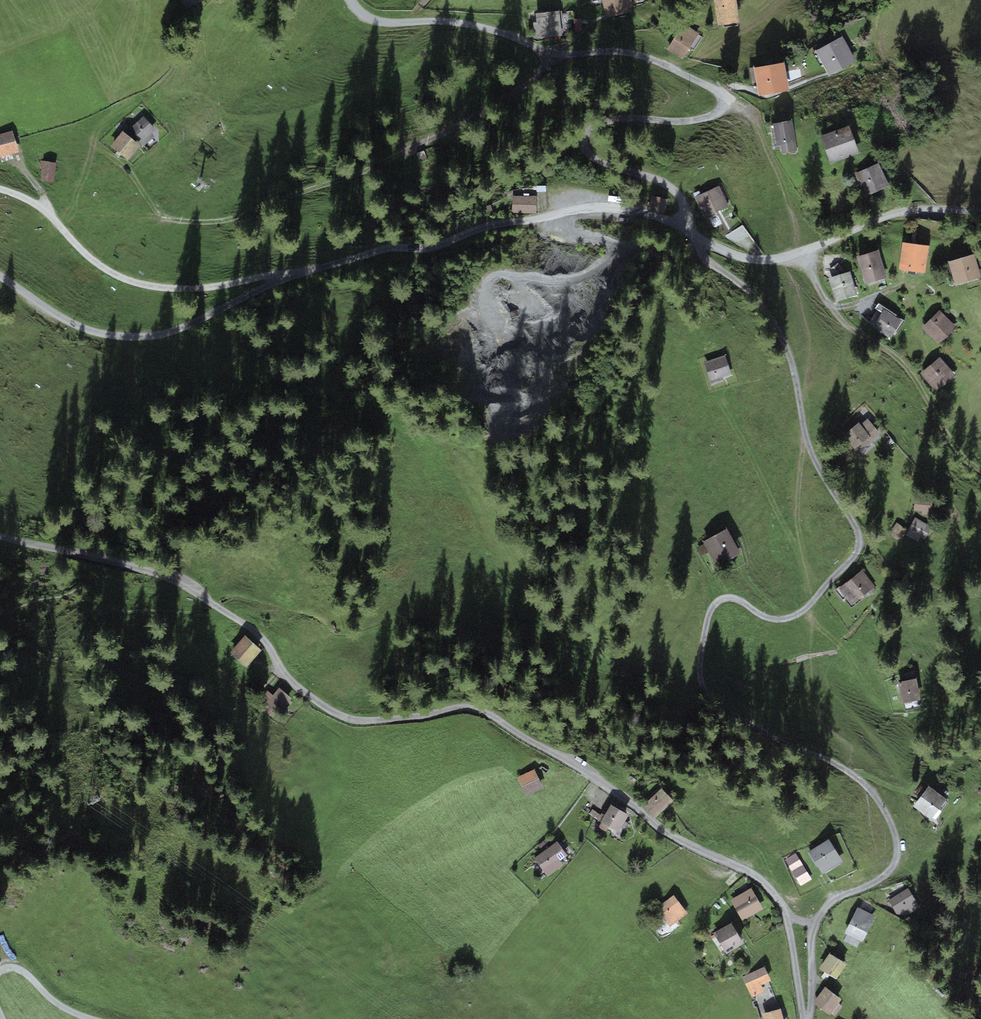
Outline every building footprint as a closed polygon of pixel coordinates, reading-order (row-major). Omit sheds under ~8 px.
[(187,8),(200,0),(181,0),(187,8)] [(632,0),(602,0),(607,17),(630,11),(629,7),(633,6),(632,0)] [(717,24),(724,23),(724,26),(737,24),(737,21),(740,21),(736,0),(714,0),(717,24)] [(537,22),(533,22),(535,38),(564,35),(561,10),(536,13),(537,22)] [(698,33),(682,23),(667,48),(683,58),(698,33)] [(842,36),(815,51),(829,75),(856,60),(842,36)] [(784,62),(749,68),(752,84),(756,83),(759,95),(789,90),(784,62)] [(156,129),(143,116),(129,130),(144,146),(154,136),(152,133),(156,129)] [(797,150),(792,120),(772,123),(776,144),(781,144),(782,153),(797,150)] [(849,124),(820,135),(831,163),(860,152),(849,124)] [(0,134),(0,157),(18,151),(12,131),(0,134)] [(140,145),(122,131),(110,146),(128,160),(140,145)] [(56,163),(43,161),(40,180),(53,182),(56,163)] [(878,162),(854,173),(864,196),(888,185),(878,162)] [(704,217),(728,206),(718,186),(695,197),(704,217)] [(537,196),(512,195),(512,212),(537,213),(537,196)] [(668,199),(652,195),(648,209),(664,213),(668,199)] [(928,245),(902,242),(899,269),(925,272),(928,245)] [(878,250),(857,257),(865,284),(887,277),(878,250)] [(948,261),(955,285),(980,277),(980,276),(974,253),(948,261)] [(850,271),(829,278),(836,300),(857,294),(850,271)] [(902,320),(878,303),(875,308),(882,313),(872,326),(890,338),(902,320)] [(955,326),(939,310),(921,327),(937,343),(955,326)] [(731,375),(725,355),(703,362),(711,385),(724,381),(723,378),(731,375)] [(955,375),(940,357),(920,373),(935,391),(955,375)] [(879,433),(867,418),(860,424),(858,422),(844,435),(856,448),(858,446),(860,449),(879,433)] [(932,499),(915,498),(914,510),(922,511),(922,514),(931,515),(932,499)] [(932,526),(915,517),(908,531),(909,531),(906,535),(918,542),(920,537),(925,539),(932,526)] [(907,531),(893,521),(886,532),(899,541),(907,531)] [(727,528),(703,541),(704,544),(697,548),(701,556),(709,552),(717,565),(740,553),(727,528)] [(875,586),(862,570),(839,588),(852,604),(875,586)] [(261,650),(245,635),(230,652),(247,667),(261,650)] [(916,678),(897,682),(902,703),(920,699),(916,678)] [(273,695),(267,690),(256,704),(274,719),(291,698),(278,688),(273,695)] [(534,769),(517,777),(526,796),(543,787),(534,769)] [(929,785),(913,806),(931,819),(947,798),(929,785)] [(673,800),(661,788),(643,806),(655,817),(673,800)] [(629,815),(611,804),(598,827),(606,831),(609,826),(620,832),(629,815)] [(829,839),(809,851),(823,873),(842,861),(829,839)] [(568,855),(557,841),(534,858),(548,876),(563,865),(560,861),(568,855)] [(796,853),(785,859),(800,885),(811,878),(796,853)] [(751,888),(730,900),(742,920),(763,908),(751,888)] [(920,907),(908,888),(888,900),(901,919),(920,907)] [(674,895),(656,908),(670,927),(688,913),(674,895)] [(875,916),(857,907),(845,933),(847,934),(844,941),(857,947),(860,941),(862,942),(875,916)] [(731,922),(713,933),(726,954),(744,943),(731,922)] [(846,963),(829,953),(819,968),(837,979),(846,963)] [(764,991),(761,985),(770,980),(764,966),(742,977),(752,997),(764,991)] [(841,1000),(825,987),(814,1002),(830,1015),(831,1013),(835,1017),(843,1006),(839,1003),(841,1000)] [(762,1013),(764,1018),(783,1018),(781,1009),(762,1013)]
